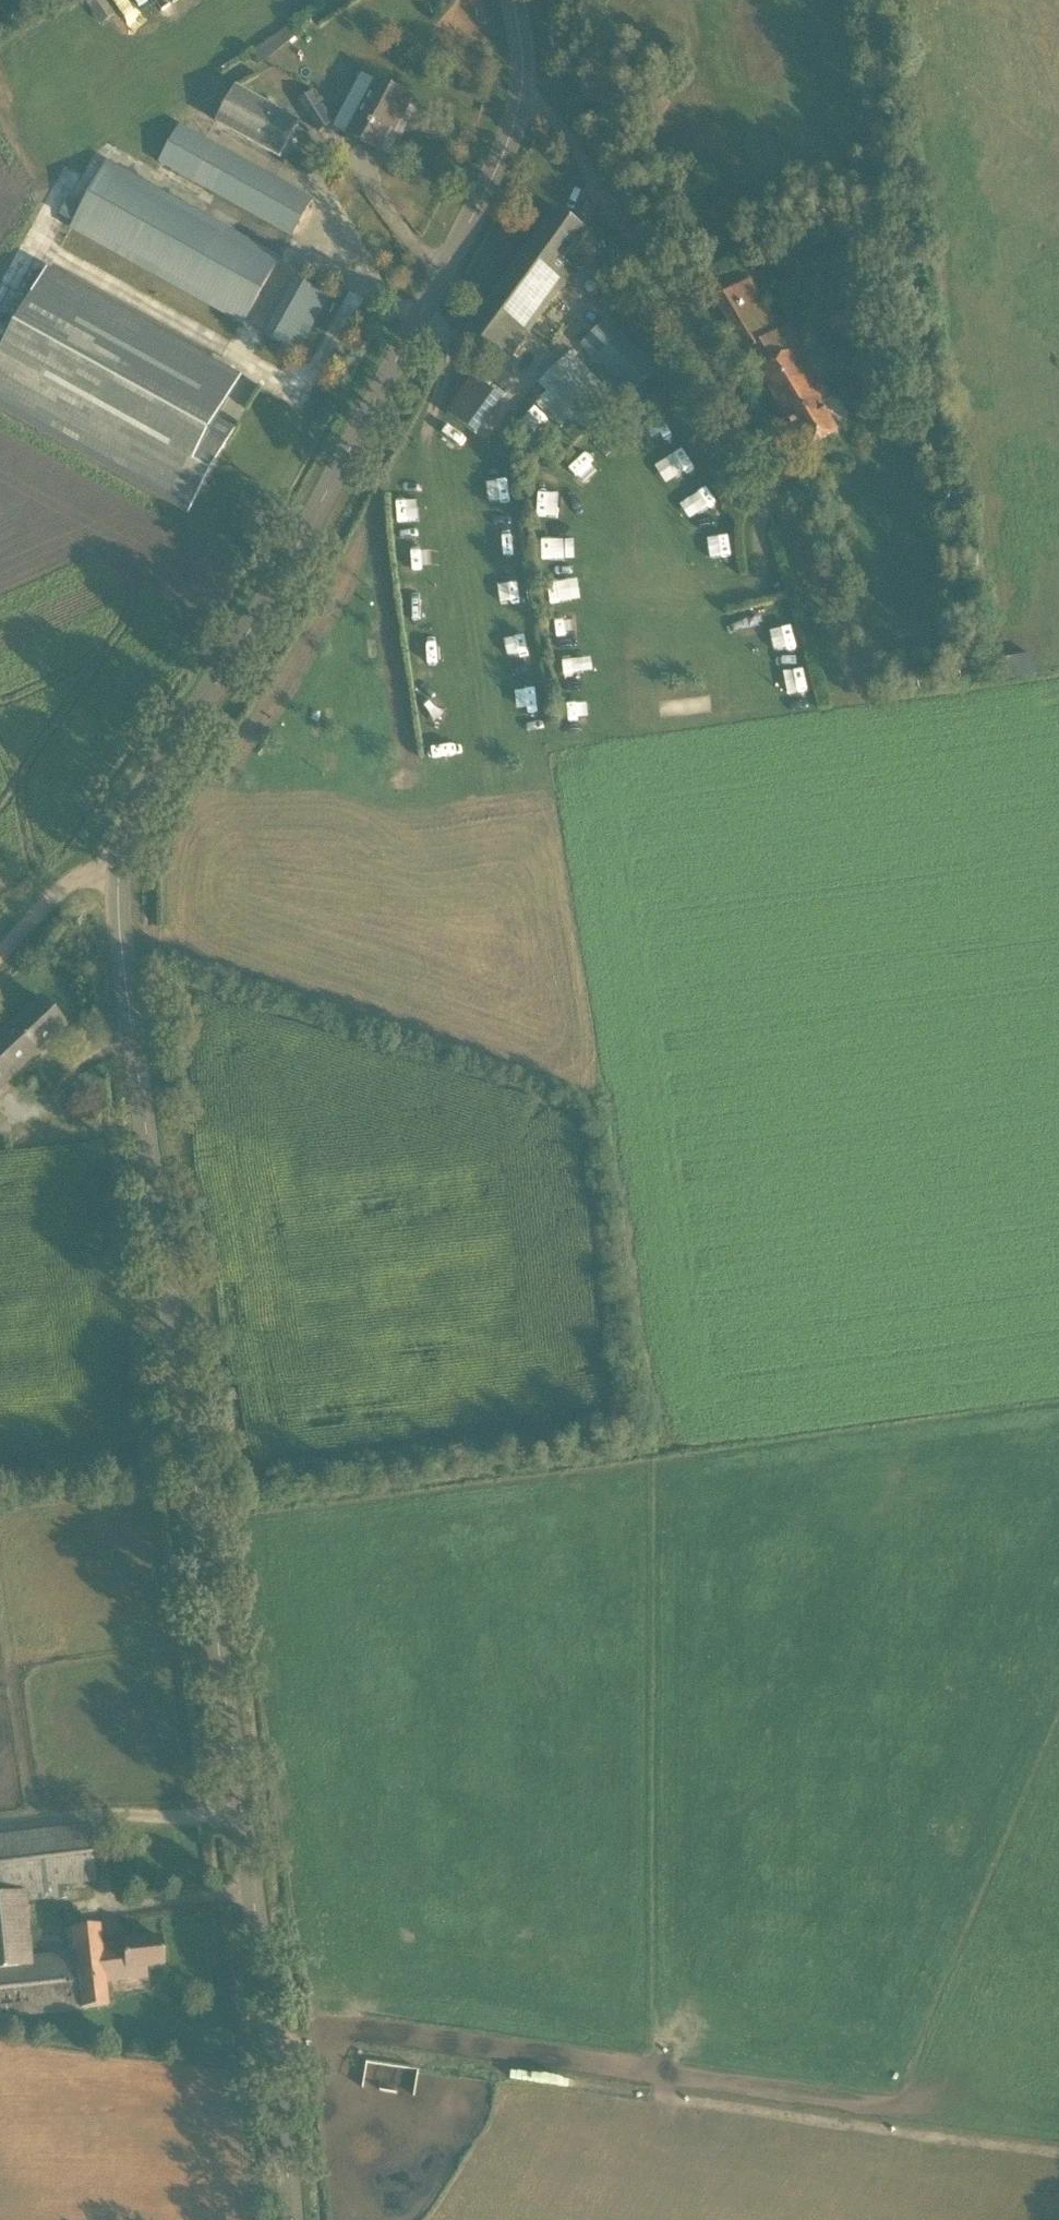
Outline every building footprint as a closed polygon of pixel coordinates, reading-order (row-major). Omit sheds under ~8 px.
[(104,0),(91,0),(85,4),(100,26),(115,16),(104,0)] [(164,13),(182,0),(155,0),(164,13)] [(412,100),(393,89),(377,81),(348,135),(379,151),(397,117),(401,119),(412,100)] [(300,126),(236,88),(216,123),(280,160),(300,126)] [(318,90),(305,97),(323,128),(335,121),(318,90)] [(312,201),(211,144),(179,126),(159,161),(191,179),(292,237),(312,201)] [(71,229),(216,309),(244,324),(279,260),(107,164),(71,229)] [(680,186),(660,209),(675,222),(695,199),(680,186)] [(557,210),(485,309),(465,335),(506,365),(580,263),(571,256),(589,233),(557,210)] [(48,270),(0,356),(0,409),(187,513),(226,444),(207,434),(238,376),(48,270)] [(297,354),(322,309),(329,297),(298,280),(266,337),(297,354)] [(614,281),(596,297),(613,315),(630,299),(614,281)] [(750,281),(735,290),(716,301),(748,354),(781,333),(750,281)] [(631,395),(656,370),(607,320),(582,345),(631,395)] [(821,400),(792,352),(759,372),(807,451),(838,433),(819,401),(821,400)] [(618,403),(586,370),(571,354),(540,383),(553,397),(541,408),(558,426),(571,414),(588,432),(618,403)] [(474,373),(449,411),(484,435),(509,396),(474,373)] [(667,458),(675,479),(697,471),(690,450),(667,458)] [(504,499),(513,499),(513,472),(492,473),(492,491),(504,490),(504,499)] [(570,521),(579,501),(545,487),(537,507),(570,521)] [(713,487),(688,497),(695,516),(720,507),(713,487)] [(493,535),(495,561),(520,559),(519,534),(493,535)] [(703,537),(704,559),(737,557),(736,535),(703,537)] [(501,591),(502,617),(527,615),(525,590),(501,591)] [(589,614),(555,619),(559,644),(593,639),(589,614)] [(1016,657),(1020,677),(1040,673),(1036,653),(1016,657)] [(810,677),(780,682),(783,701),(813,696),(810,677)] [(544,693),(522,698),(527,719),(548,714),(544,693)] [(448,707),(426,708),(427,728),(449,727),(448,707)] [(48,1041),(64,1026),(39,999),(0,1036),(0,1087),(48,1041)] [(0,1837),(0,2021),(81,2012),(81,2009),(108,2006),(105,1983),(145,1978),(144,1968),(163,1966),(160,1938),(122,1942),(123,1945),(100,1948),(98,1925),(66,1929),(69,1953),(32,1957),(24,1891),(94,1883),(87,1827),(0,1837)] [(421,2096),(424,2065),(369,2060),(365,2090),(421,2096)]
